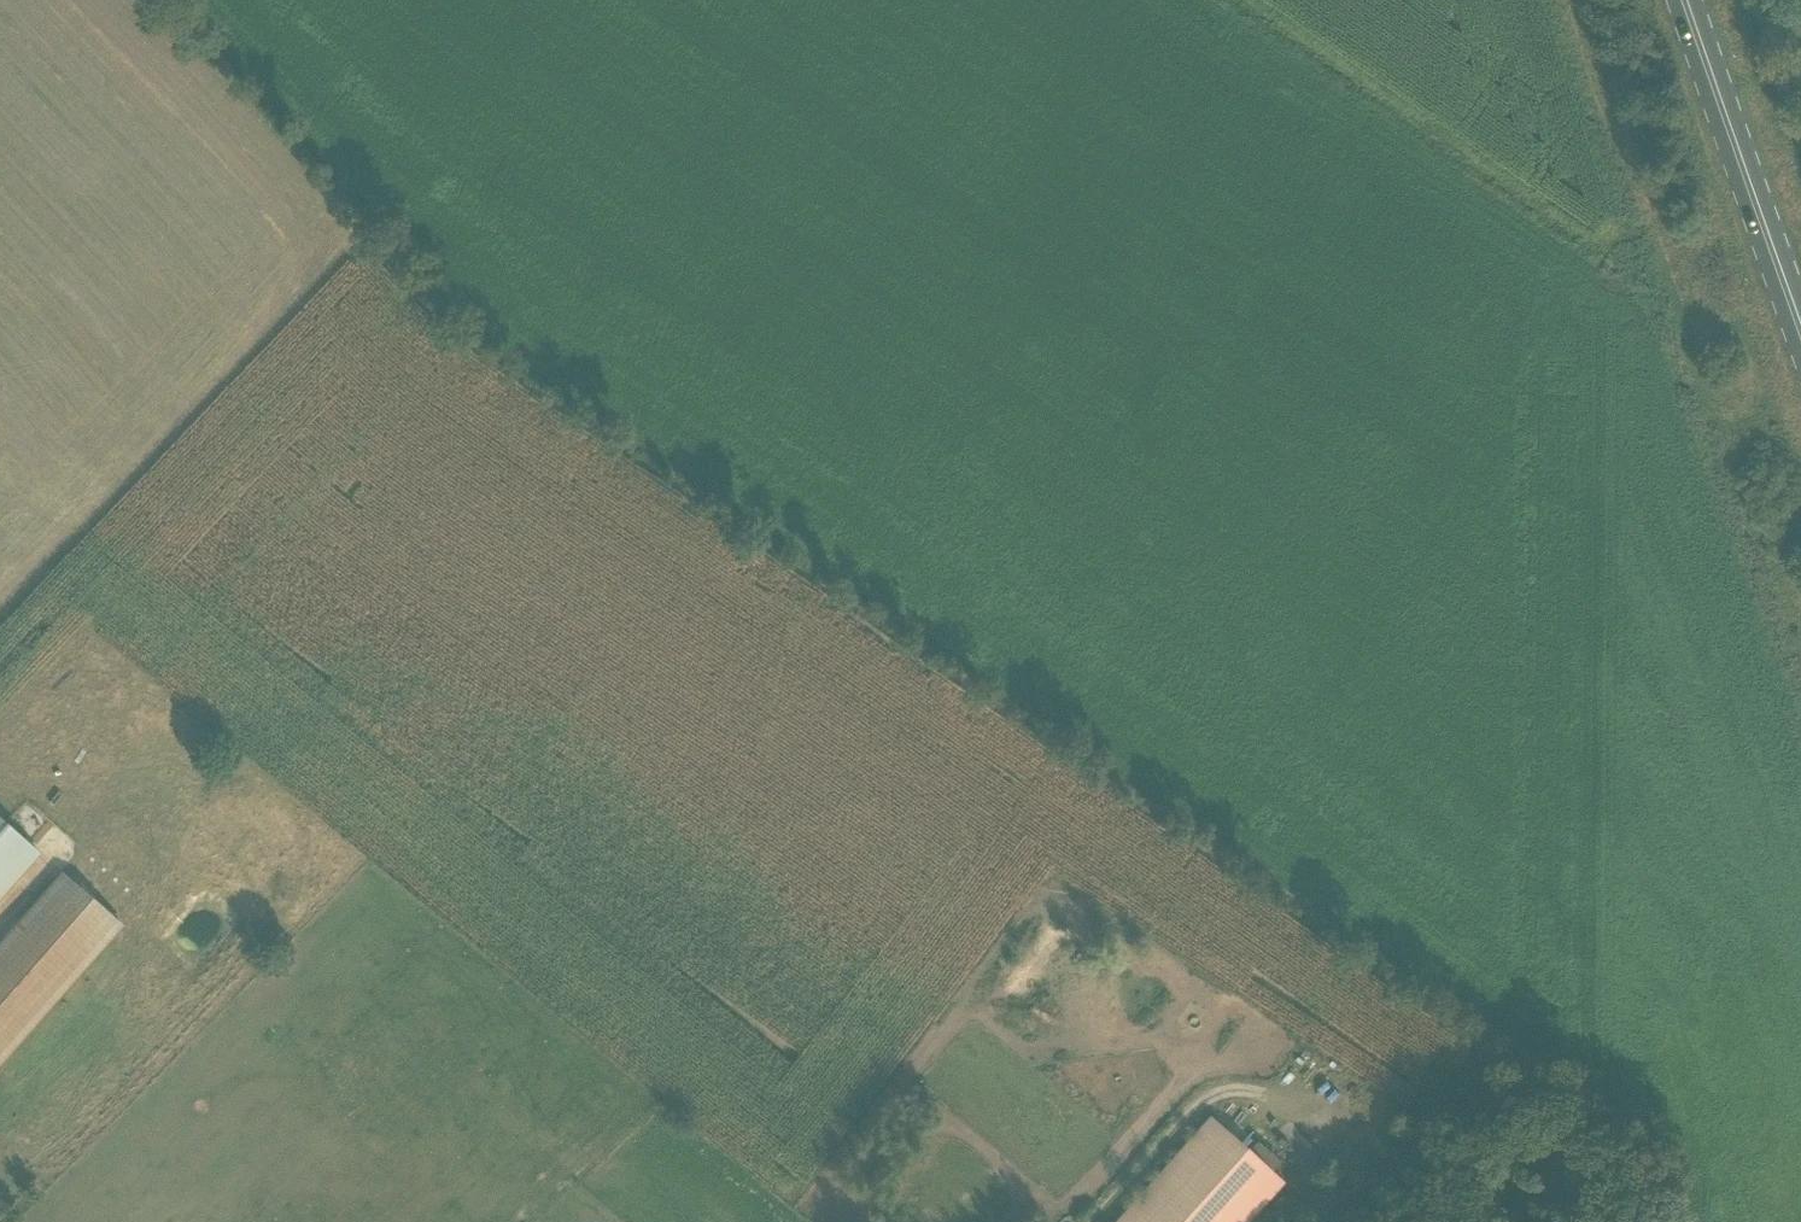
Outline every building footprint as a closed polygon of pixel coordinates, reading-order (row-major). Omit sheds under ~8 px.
[(37,853),(0,820),(0,895),(37,853)] [(0,947),(0,1066),(123,927),(63,874),(0,947)] [(1283,1185),(1209,1119),(1117,1221),(1250,1221),(1283,1185)]
